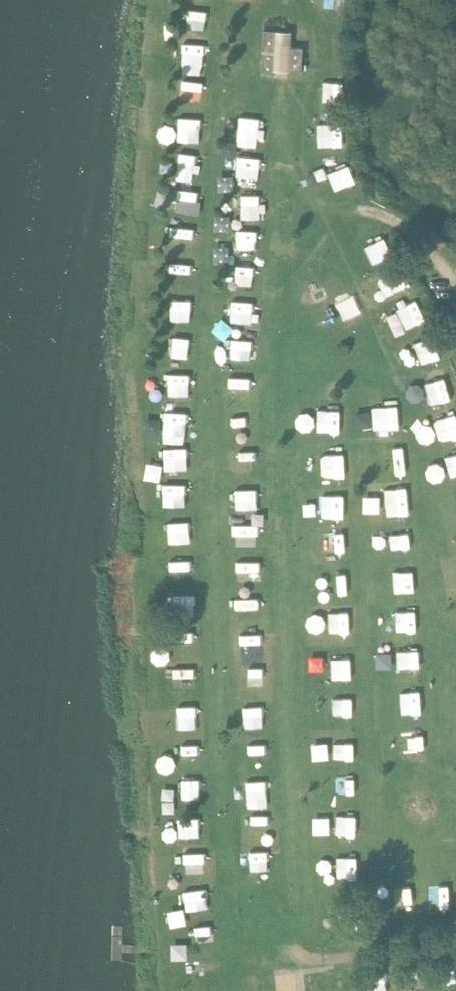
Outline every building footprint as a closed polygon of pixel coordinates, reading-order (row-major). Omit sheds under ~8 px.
[(190,7),(187,27),(207,30),(210,10),(190,7)] [(265,28),(263,72),(303,73),(304,45),(293,44),(293,29),(265,28)] [(185,42),(184,64),(206,65),(207,42),(185,42)] [(239,136),(260,138),(262,117),(242,115),(239,136)] [(180,140),(202,141),(203,116),(181,116),(180,140)] [(325,123),(324,146),(345,147),(345,123),(325,123)] [(199,173),(203,154),(182,150),(179,169),(199,173)] [(261,177),(262,156),(239,155),(238,176),(261,177)] [(331,170),(336,189),(357,184),(352,165),(331,170)] [(199,214),(204,191),(180,187),(176,209),(199,214)] [(232,320),(254,323),(257,302),(235,299),(232,320)] [(407,330),(426,322),(417,304),(399,312),(407,330)] [(234,338),(233,358),(257,359),(258,338),(234,338)] [(419,343),(425,364),(441,360),(435,338),(419,343)] [(191,395),(192,373),(171,373),(170,394),(191,395)] [(400,405),(375,406),(376,431),(400,430),(400,405)] [(342,409),(320,409),(319,431),(341,432),(342,409)] [(455,438),(455,416),(438,417),(440,439),(455,438)] [(234,450),(233,471),(255,472),(256,451),(234,450)] [(385,455),(388,474),(407,471),(404,452),(385,455)] [(323,477),(345,477),(345,453),(322,454),(323,477)] [(166,504),(188,504),(188,483),(166,482),(166,504)] [(387,488),(388,515),(410,515),(409,487),(387,488)] [(324,517),(346,516),(345,494),(323,495),(324,517)] [(171,542),(192,541),(191,521),(170,521),(171,542)] [(385,549),(411,546),(410,533),(384,536),(385,549)] [(239,561),(239,580),(262,580),(262,560),(239,561)] [(396,591),(415,592),(415,571),(396,571),(396,591)] [(417,610),(398,611),(399,631),(418,630),(417,610)] [(244,656),(266,655),(264,632),(242,634),(244,656)] [(421,651),(399,650),(399,667),(420,667),(421,651)] [(179,723),(198,723),(199,705),(180,705),(179,723)] [(269,724),(268,705),(246,705),(247,725),(269,724)] [(407,733),(407,759),(428,758),(427,732),(407,733)] [(336,757),(354,758),(355,740),(336,739),(336,757)] [(184,778),(184,797),(202,797),(202,778),(184,778)] [(357,836),(357,815),(338,815),(337,835),(357,836)] [(187,873),(206,873),(205,852),(186,853),(187,873)] [(209,889),(187,889),(187,908),(209,907),(209,889)]
